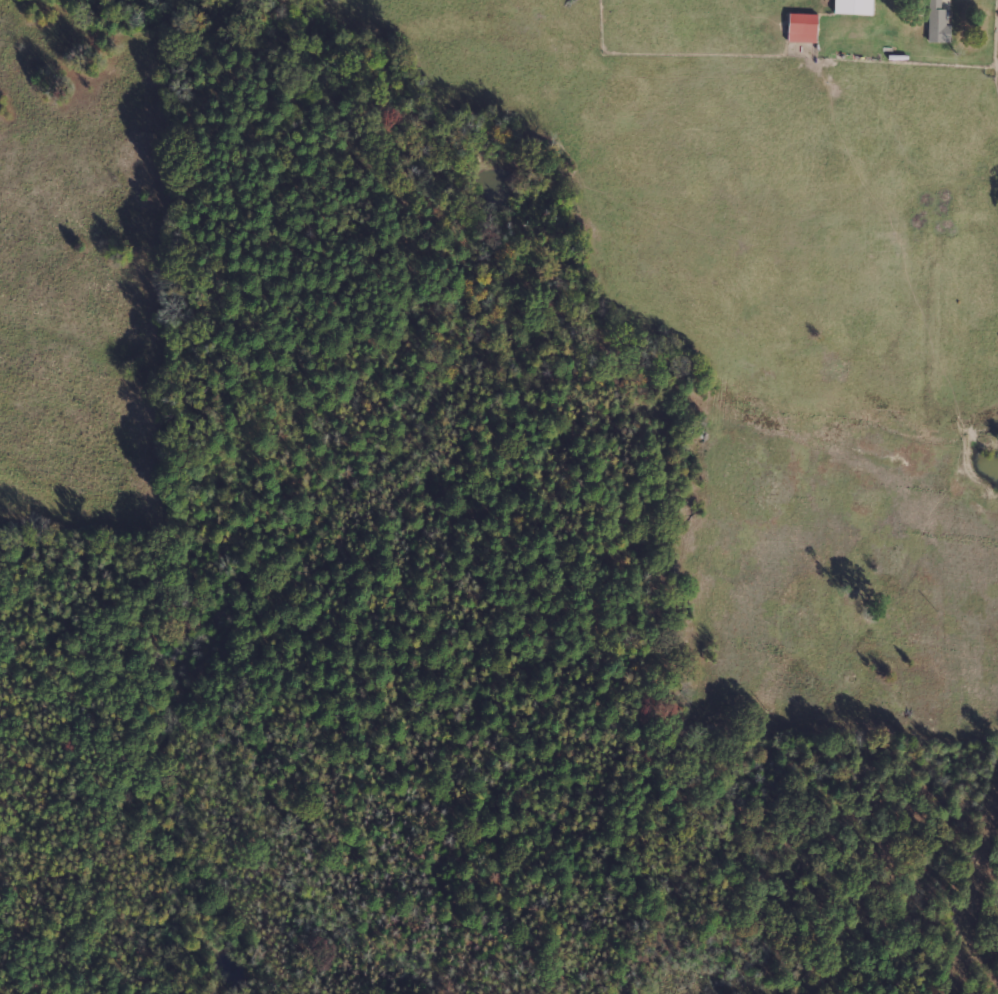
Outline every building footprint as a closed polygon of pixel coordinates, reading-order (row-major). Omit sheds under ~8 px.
[(873,16),(874,0),(834,0),(833,15),(873,16)] [(928,43),(951,43),(951,26),(946,25),(947,9),(941,9),(942,0),(929,0),(928,43)] [(818,15),(789,14),(788,43),(818,44),(818,15)]
